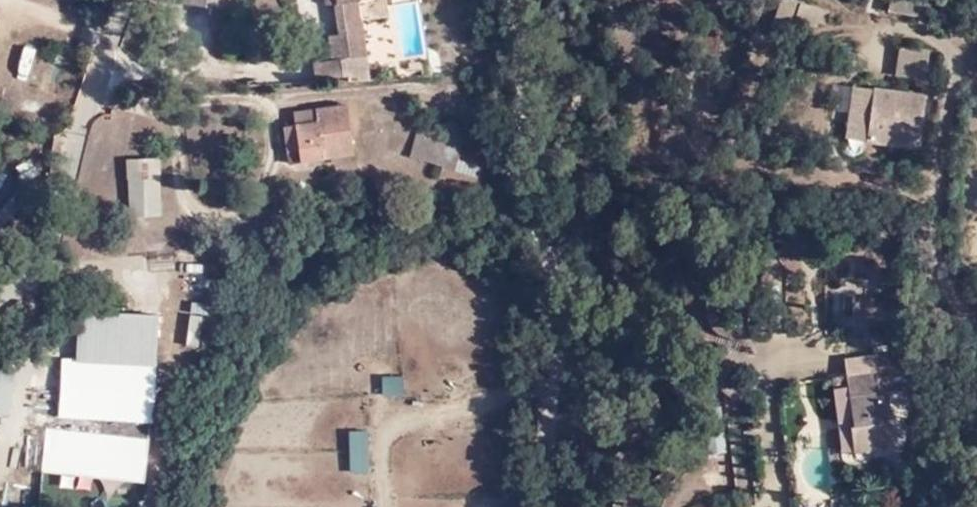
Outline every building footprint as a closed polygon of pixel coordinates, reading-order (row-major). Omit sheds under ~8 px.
[(340,9),(360,8),(360,0),(338,0),(340,9)] [(314,59),(314,63),(346,59),(356,57),(354,30),(358,31),(336,12),(339,34),(330,34),(333,58),(314,59)] [(363,30),(358,31),(354,30),(356,57),(367,56),(363,30)] [(897,44),(892,76),(924,81),(929,48),(897,44)] [(346,59),(314,63),(315,79),(348,76),(346,59)] [(859,137),(867,85),(844,81),(838,133),(859,137)] [(867,82),(867,85),(859,137),(859,139),(913,146),(920,89),(867,82)] [(317,122),(295,125),(284,126),(289,162),(307,159),(308,161),(353,153),(347,104),(315,108),(317,122)] [(293,112),(295,125),(317,122),(315,108),(293,112)] [(466,136),(444,130),(420,123),(409,156),(442,165),(439,174),(478,183),(487,154),(464,148),(466,136)] [(129,216),(159,216),(159,158),(127,157),(129,216)] [(71,312),(69,360),(148,366),(152,320),(71,312)] [(202,346),(204,315),(190,314),(187,345),(202,346)] [(880,371),(906,368),(905,354),(878,357),(880,371)] [(148,366),(69,360),(57,360),(52,414),(145,422),(148,366)] [(908,390),(906,368),(880,371),(851,376),(856,419),(861,420),(860,425),(853,427),(856,453),(889,448),(885,419),(896,417),(892,393),(908,390)] [(381,375),(383,398),(403,396),(402,374),(381,375)] [(725,407),(708,408),(711,456),(730,454),(725,407)] [(134,486),(139,438),(24,427),(20,474),(134,486)] [(367,430),(348,431),(350,472),(370,471),(367,430)]
